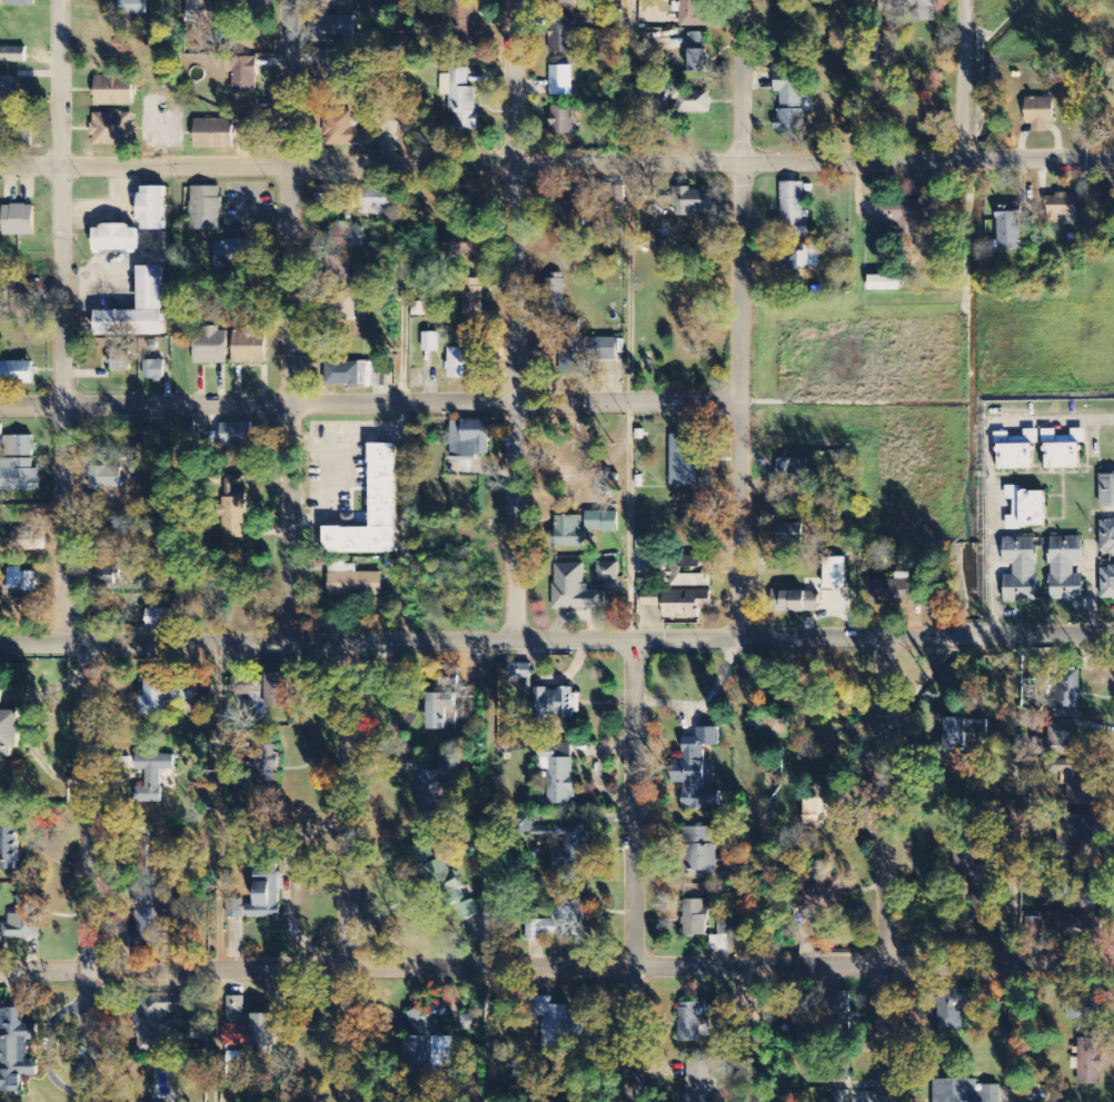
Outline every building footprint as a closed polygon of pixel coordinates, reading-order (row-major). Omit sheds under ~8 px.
[(119,15),(146,15),(146,0),(119,0),(119,15)] [(187,23),(221,24),(222,0),(188,0),(187,23)] [(237,15),(271,14),(270,0),(237,0),(237,15)] [(355,0),(324,0),(324,12),(355,12),(355,0)] [(474,49),(473,0),(450,0),(451,50),(474,49)] [(576,0),(559,0),(559,12),(576,12),(576,0)] [(701,0),(680,0),(680,28),(709,28),(709,6),(701,6),(701,0)] [(877,12),(902,12),(902,10),(915,10),(915,22),(935,22),(935,1),(942,1),(942,0),(877,0),(877,12)] [(355,18),(321,17),(320,36),(355,37),(355,18)] [(575,19),(550,20),(551,53),(576,53),(575,19)] [(706,74),(707,34),(690,34),(689,74),(706,74)] [(26,48),(0,47),(0,63),(26,63),(26,48)] [(324,86),(350,87),(351,73),(353,73),(353,56),(326,55),(324,86)] [(257,57),(234,57),(233,94),(256,95),(257,57)] [(572,96),(572,67),(549,68),(550,97),(572,96)] [(477,131),(477,88),(469,88),(469,69),(449,69),(449,76),(441,76),(441,97),(452,97),(452,131),(477,131)] [(14,102),(15,77),(0,77),(0,102),(14,102)] [(134,107),(133,77),(94,77),(95,107),(134,107)] [(805,133),(806,82),(787,81),(787,82),(774,82),(774,93),(779,93),(778,132),(805,133)] [(710,115),(710,92),(689,92),(689,87),(675,87),(675,114),(710,115)] [(1054,99),(1026,99),(1026,126),(1035,126),(1035,134),(1049,133),(1049,125),(1054,125),(1054,99)] [(574,109),(552,108),(550,136),(573,137),(574,109)] [(327,146),(375,146),(375,129),(360,129),(360,120),(352,120),(352,113),(326,113),(327,146)] [(93,114),(92,145),(133,146),(134,114),(93,114)] [(233,150),(233,121),(195,120),(194,149),(233,150)] [(804,183),(780,183),(781,240),(809,239),(809,213),(804,213),(804,183)] [(343,202),(342,186),(315,187),(316,203),(343,202)] [(139,230),(165,230),(166,187),(139,187),(139,230)] [(220,230),(221,187),(191,187),(190,230),(220,230)] [(391,214),(391,189),(358,190),(359,215),(391,214)] [(713,191),(675,190),(674,214),(713,215),(713,191)] [(1059,216),(1075,217),(1076,195),(1056,194),(1056,199),(1048,198),(1048,222),(1058,222),(1059,216)] [(568,196),(568,204),(560,204),(561,238),(584,238),(584,196),(568,196)] [(877,224),(939,225),(939,202),(877,201),(877,224)] [(3,236),(34,236),(34,205),(2,206),(3,236)] [(998,252),(1022,251),(1021,206),(997,207),(998,252)] [(364,228),(350,228),(350,223),(334,223),(335,246),(364,245),(364,228)] [(94,226),(94,252),(137,252),(137,226),(94,226)] [(247,241),(215,240),(214,270),(246,271),(247,241)] [(777,269),(821,270),(821,248),(802,247),(802,249),(777,248),(777,269)] [(163,336),(162,266),(138,267),(139,311),(94,312),(95,337),(163,336)] [(899,292),(899,278),(869,277),(868,292),(899,292)] [(462,315),(482,316),(483,280),(463,279),(462,315)] [(565,313),(564,279),(541,280),(542,314),(565,313)] [(329,299),(327,318),(354,321),(356,294),(338,292),(337,300),(329,299)] [(31,295),(13,295),(12,323),(31,323),(31,295)] [(266,364),(265,329),(232,330),(233,365),(266,364)] [(227,365),(227,330),(206,330),(206,331),(194,331),(194,365),(227,365)] [(438,333),(423,333),(422,352),(438,352),(438,333)] [(564,338),(563,374),(588,375),(589,362),(617,363),(618,339),(564,338)] [(449,379),(471,379),(471,348),(448,348),(449,379)] [(130,371),(130,352),(110,352),(109,371),(130,371)] [(164,361),(143,361),(143,381),(164,381),(164,361)] [(0,363),(0,383),(33,383),(34,363),(0,363)] [(489,422),(451,422),(450,456),(489,457),(489,422)] [(221,424),(221,447),(252,446),(252,423),(221,424)] [(679,435),(671,435),(670,486),(696,486),(698,423),(679,423),(679,435)] [(35,457),(34,436),(4,437),(5,458),(35,457)] [(1080,469),(1080,444),(1046,445),(1047,469),(1080,469)] [(396,554),(395,445),(370,445),(371,528),(324,528),(324,554),(396,554)] [(999,445),(999,469),(1034,469),(1033,445),(999,445)] [(0,460),(0,483),(0,492),(41,492),(40,470),(33,470),(33,459),(0,460)] [(777,459),(777,480),(807,481),(808,459),(777,459)] [(1113,507),(1113,475),(1100,475),(1101,508),(1113,507)] [(225,538),(247,539),(247,494),(234,493),(234,484),(226,483),(225,538)] [(1007,529),(1046,528),(1045,492),(1020,493),(1020,487),(1007,487),(1007,501),(1013,501),(1014,517),(1007,517),(1007,529)] [(618,532),(618,512),(586,513),(586,532),(618,532)] [(585,517),(555,516),(555,547),(584,548),(585,517)] [(1101,521),(1100,553),(1113,554),(1113,522),(1101,521)] [(803,524),(777,525),(778,544),(803,543),(803,524)] [(1083,602),(1083,575),(1074,575),(1074,566),(1084,566),(1084,538),(1051,537),(1050,602),(1083,602)] [(1037,603),(1037,539),(1004,539),(1004,567),(1014,567),(1014,576),(1004,576),(1004,603),(1037,603)] [(702,558),(674,557),(673,586),(710,587),(711,569),(702,568),(702,558)] [(824,590),(846,590),(845,558),(823,559),(824,590)] [(619,564),(598,563),(597,582),(619,582),(619,564)] [(356,573),(356,564),(328,565),(329,596),(382,596),(382,573),(356,573)] [(554,611),(605,610),(605,591),(586,591),(585,565),(554,565),(554,611)] [(35,591),(36,573),(21,572),(21,569),(8,568),(7,591),(35,591)] [(115,586),(115,568),(96,568),(95,585),(115,586)] [(1113,600),(1113,568),(1102,568),(1102,600),(1113,600)] [(699,619),(699,606),(711,606),(711,592),(662,591),(662,618),(699,619)] [(771,614),(819,613),(818,592),(771,593),(771,614)] [(170,610),(147,610),(147,629),(170,630),(170,610)] [(509,679),(532,679),(532,665),(509,665),(509,679)] [(1081,719),(1080,670),(1055,671),(1056,719),(1081,719)] [(458,672),(439,673),(439,693),(458,693),(458,672)] [(266,708),(289,708),(290,675),(266,675),(266,708)] [(165,678),(145,679),(145,697),(139,697),(140,715),(166,715),(165,678)] [(251,698),(252,678),(231,678),(230,697),(251,698)] [(196,700),(195,681),(168,682),(168,700),(196,700)] [(536,689),(536,720),(573,720),(573,714),(578,714),(578,690),(536,689)] [(428,694),(427,731),(456,731),(456,715),(447,715),(447,709),(455,709),(456,695),(428,694)] [(0,712),(0,759),(13,758),(13,750),(21,750),(21,712),(0,712)] [(966,720),(945,719),(944,751),(965,751),(966,720)] [(1078,728),(1051,728),(1051,756),(1078,757),(1078,728)] [(684,809),(721,808),(721,791),(705,791),(705,784),(715,784),(715,763),(705,763),(704,747),(719,747),(719,729),(697,729),(697,737),(683,738),(684,762),(673,762),(674,784),(683,784),(684,809)] [(258,784),(278,784),(277,739),(251,740),(252,770),(258,770),(258,784)] [(573,745),(558,745),(558,753),(540,753),(541,772),(550,772),(551,806),(575,805),(573,745)] [(174,756),(136,755),(135,771),(145,771),(145,789),(135,788),(135,804),(162,804),(162,787),(166,787),(167,771),(174,771),(174,756)] [(1094,806),(1094,772),(1076,772),(1076,762),(1051,762),(1051,792),(1068,792),(1068,806),(1094,806)] [(420,772),(420,809),(447,809),(447,782),(455,782),(455,764),(439,763),(439,772),(420,772)] [(1096,818),(1073,817),(1072,841),(1071,854),(1094,855),(1096,818)] [(551,869),(588,869),(588,824),(555,824),(555,836),(564,836),(564,851),(551,851),(551,869)] [(716,828),(688,829),(689,872),(717,871),(716,828)] [(19,871),(19,829),(0,829),(0,871),(19,871)] [(467,856),(482,849),(474,832),(459,839),(467,856)] [(459,926),(480,914),(472,899),(468,901),(443,857),(437,861),(427,844),(419,848),(422,854),(419,855),(459,926)] [(793,910),(842,910),(842,878),(830,878),(830,868),(816,868),(816,886),(793,886),(793,910)] [(281,919),(281,876),(255,877),(255,902),(228,902),(228,919),(246,919),(246,920),(281,919)] [(1096,878),(1079,877),(1078,901),(1087,902),(1087,909),(1094,909),(1096,878)] [(135,929),(125,929),(125,947),(165,947),(165,889),(135,889),(135,929)] [(553,896),(554,921),(527,921),(527,939),(581,938),(580,896),(553,896)] [(40,940),(41,899),(17,898),(16,914),(6,914),(5,939),(40,940)] [(684,901),(683,937),(707,938),(708,901),(684,901)] [(1102,917),(1057,916),(1057,941),(1102,942),(1102,917)] [(940,1032),(963,1031),(963,1013),(987,1012),(986,991),(938,993),(940,1032)] [(851,994),(829,993),(828,1026),(850,1027),(851,994)] [(1098,1020),(1099,993),(1069,993),(1068,1020),(1098,1020)] [(187,995),(141,996),(141,1050),(162,1049),(162,1037),(178,1037),(178,1015),(187,1015),(187,995)] [(244,1024),(244,997),(228,997),(227,1023),(244,1024)] [(542,1048),(583,1048),(583,1019),(569,1019),(569,1006),(553,1006),(553,998),(534,998),(534,1018),(543,1018),(542,1048)] [(408,1011),(410,1026),(448,1019),(445,1004),(408,1011)] [(680,1044),(700,1043),(700,1027),(711,1027),(711,1016),(723,1016),(723,1004),(679,1005),(680,1044)] [(22,1092),(22,1077),(37,1076),(36,1062),(27,1062),(27,1041),(37,1040),(37,1024),(24,1024),(23,1008),(0,1008),(0,1067),(0,1073),(0,1093),(22,1092)] [(253,1046),(281,1045),(279,1013),(253,1014),(253,1030),(253,1046)] [(250,1048),(251,1026),(223,1025),(222,1046),(250,1048)] [(428,1038),(405,1037),(404,1069),(427,1069),(428,1038)] [(452,1037),(433,1037),(432,1064),(447,1064),(447,1071),(452,1071),(452,1037)] [(1078,1086),(1101,1087),(1102,1040),(1079,1039),(1078,1086)] [(710,1065),(685,1065),(685,1101),(709,1101),(710,1065)] [(979,1087),(979,1081),(933,1081),(933,1101),(1000,1101),(1000,1087),(979,1087)]
